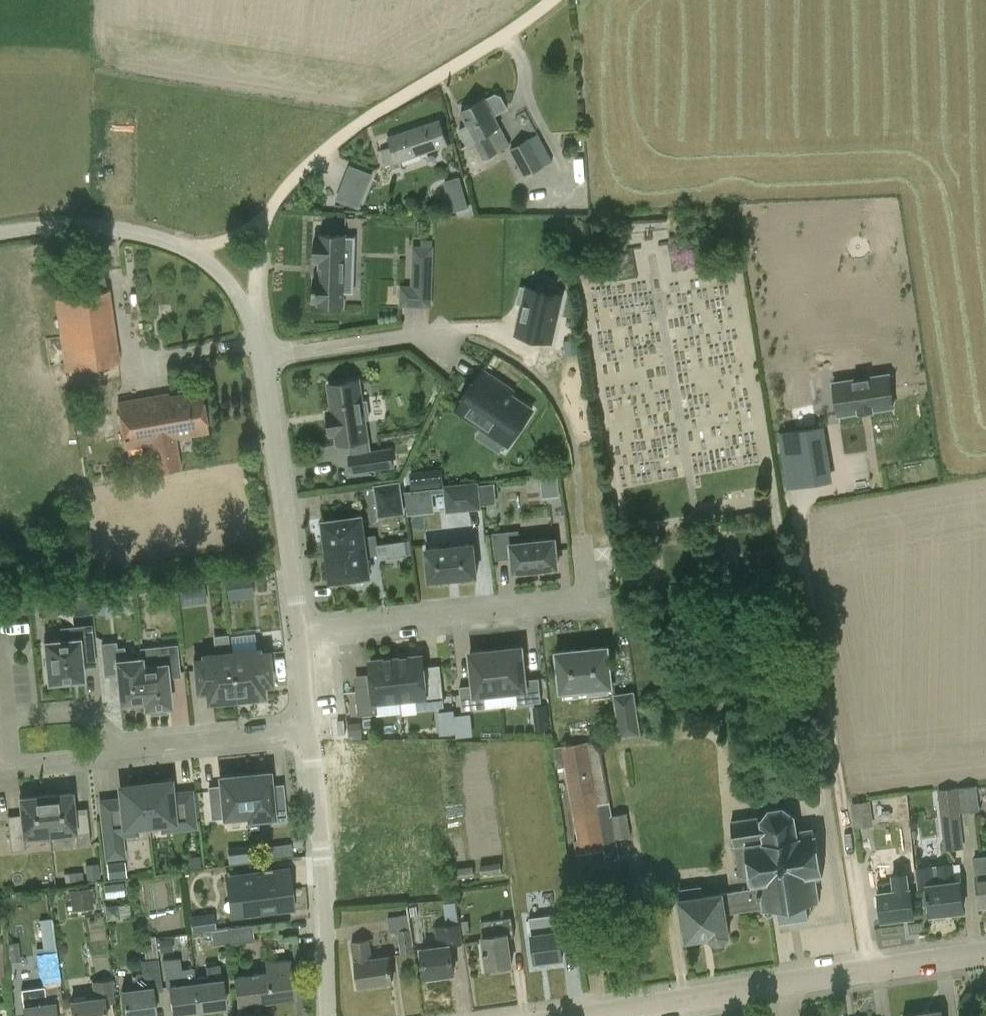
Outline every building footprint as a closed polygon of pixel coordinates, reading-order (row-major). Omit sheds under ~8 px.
[(485,160),(510,146),(494,116),(507,109),(501,97),(495,95),(485,100),(485,99),(461,112),(468,126),(459,131),(467,145),(475,141),(485,160)] [(400,166),(399,161),(448,146),(440,120),(387,137),(390,147),(380,150),(385,166),(390,164),(391,169),(400,166)] [(524,176),(553,161),(538,134),(510,149),(524,176)] [(341,188),(336,199),(356,207),(360,196),(341,188)] [(464,193),(448,197),(452,213),(468,208),(464,193)] [(359,232),(359,218),(345,217),(345,232),(359,232)] [(314,278),(314,302),(319,302),(319,305),(343,305),(343,293),(353,293),(354,249),(344,248),(345,235),(321,235),(321,237),(316,237),(315,261),(320,261),(320,278),(314,278)] [(421,240),(421,246),(412,246),(411,286),(400,285),(399,306),(408,307),(432,307),(432,300),(434,247),(432,246),(432,241),(421,240)] [(523,287),(518,305),(526,307),(519,336),(552,343),(563,296),(523,287)] [(54,299),(64,372),(119,362),(108,290),(54,299)] [(466,397),(457,410),(509,445),(532,410),(505,392),(507,388),(483,371),(473,386),(472,384),(464,396),(466,397)] [(889,374),(834,383),(838,415),(859,412),(859,413),(874,411),(873,410),(894,407),(889,374)] [(334,423),(330,423),(331,435),(336,434),(337,444),(350,442),(352,456),(350,456),(352,472),(382,467),(379,452),(369,453),(367,437),(366,438),(366,439),(362,439),(359,421),(363,420),(364,421),(365,421),(364,419),(369,418),(367,402),(362,402),(359,381),(329,385),(334,423)] [(200,390),(167,396),(167,395),(116,403),(124,447),(148,443),(153,472),(180,468),(175,438),(207,432),(200,390)] [(803,404),(806,425),(822,423),(819,402),(803,404)] [(778,431),(788,487),(834,479),(825,423),(778,431)] [(543,497),(559,495),(557,474),(541,476),(543,497)] [(374,485),(376,506),(403,502),(401,481),(374,485)] [(478,481),(443,485),(447,513),(482,509),(478,481)] [(324,522),(328,551),(377,544),(376,536),(364,538),(361,517),(324,522)] [(519,531),(494,534),(496,560),(513,558),(514,572),(558,567),(555,540),(520,543),(519,531)] [(406,540),(386,543),(388,553),(388,558),(408,555),(406,540)] [(330,551),(328,551),(330,565),(332,581),(369,576),(367,556),(378,554),(377,544),(330,551)] [(474,544),(426,549),(429,581),(477,576),(474,544)] [(226,582),(228,598),(252,595),(250,579),(226,582)] [(265,580),(256,581),(258,592),(267,591),(265,580)] [(178,588),(180,606),(207,602),(204,584),(178,588)] [(126,597),(103,599),(103,598),(93,599),(94,616),(97,616),(104,615),(105,619),(128,617),(126,597)] [(62,640),(44,642),(48,683),(83,679),(82,666),(95,665),(91,625),(61,628),(62,640)] [(120,703),(144,701),(140,658),(125,660),(124,648),(116,649),(115,643),(102,644),(105,676),(117,674),(120,703)] [(139,648),(140,658),(144,701),(145,709),(170,706),(167,677),(180,676),(176,644),(139,648)] [(560,692),(566,691),(566,696),(607,692),(606,687),(612,686),(608,646),(555,651),(560,692)] [(521,647),(496,650),(500,692),(516,691),(517,705),(541,702),(539,678),(525,680),(521,647)] [(258,649),(230,652),(235,700),(263,697),(262,685),(271,684),(268,652),(259,653),(258,649)] [(484,694),(500,692),(496,650),(470,653),(473,685),(459,687),(462,710),(485,708),(484,694)] [(207,703),(235,700),(230,652),(203,655),(203,659),(194,660),(197,692),(206,691),(207,703)] [(422,656),(396,659),(400,699),(417,697),(418,709),(443,706),(441,679),(425,680),(422,656)] [(376,701),(400,699),(396,659),(371,662),(373,684),(357,686),(360,715),(377,713),(376,701)] [(614,695),(621,736),(639,733),(633,693),(614,695)] [(619,859),(615,839),(616,839),(612,816),(611,816),(598,741),(553,749),(555,767),(565,766),(579,841),(575,842),(577,853),(606,848),(608,861),(619,859)] [(269,772),(244,775),(249,820),(272,817),(273,822),(287,821),(284,790),(271,791),(269,772)] [(248,820),(249,820),(244,775),(220,778),(221,790),(208,791),(211,819),(248,816),(248,820)] [(169,783),(145,785),(148,823),(171,821),(172,829),(194,827),(193,811),(180,813),(178,794),(170,795),(169,783)] [(126,826),(148,823),(145,785),(121,788),(122,800),(114,800),(116,818),(103,820),(107,857),(123,856),(121,835),(127,834),(126,826)] [(961,813),(979,811),(977,785),(958,787),(961,813)] [(944,851),(964,849),(957,787),(937,789),(944,851)] [(71,793),(45,796),(49,834),(75,832),(76,844),(90,843),(88,816),(74,818),(71,793)] [(24,837),(49,834),(45,796),(20,798),(22,823),(8,824),(11,851),(25,850),(24,837)] [(850,803),(854,828),(874,825),(870,800),(850,803)] [(759,885),(759,888),(763,908),(763,910),(764,910),(765,915),(768,917),(772,916),(774,914),(773,910),(777,909),(780,925),(809,921),(806,904),(819,902),(815,875),(816,875),(817,878),(819,879),(821,879),(822,877),(822,874),(823,874),(817,836),(814,836),(813,828),(800,830),(801,838),(800,838),(800,837),(798,837),(795,815),(784,807),(769,809),(760,821),(759,818),(731,822),(740,877),(750,875),(752,886),(759,885)] [(627,813),(612,816),(616,839),(631,836),(627,813)] [(227,848),(228,859),(250,857),(249,847),(227,848)] [(974,857),(980,907),(985,907),(985,856),(974,857)] [(109,877),(127,874),(125,858),(106,861),(109,877)] [(500,861),(480,864),(481,875),(502,873),(500,861)] [(964,910),(961,881),(962,881),(960,863),(953,864),(953,862),(915,867),(918,887),(926,886),(930,915),(964,910)] [(456,868),(457,878),(475,876),(473,866),(456,868)] [(262,872),(237,875),(242,915),(294,908),(288,869),(271,871),(271,868),(262,869),(262,872)] [(911,889),(910,889),(908,872),(891,874),(892,881),(877,883),(882,921),(914,917),(911,889)] [(565,879),(548,882),(552,907),(569,904),(565,879)] [(727,914),(763,908),(759,888),(723,894),(723,893),(703,896),(702,885),(679,888),(680,899),(679,899),(685,942),(709,938),(716,944),(724,942),(730,935),(727,914)] [(93,886),(70,890),(73,910),(96,906),(93,886)] [(542,900),(527,903),(535,962),(563,958),(560,931),(547,932),(542,900)] [(213,912),(190,915),(192,931),(215,928),(213,912)] [(390,932),(397,931),(410,929),(408,914),(388,917),(390,932)] [(56,1013),(64,1012),(52,917),(39,919),(43,947),(36,948),(40,978),(42,978),(43,990),(21,993),(23,1006),(24,1015),(56,1015),(56,1013)] [(512,965),(508,937),(514,936),(511,917),(480,921),(481,933),(492,932),(493,936),(482,937),(487,969),(512,965)] [(454,974),(450,946),(463,944),(461,922),(435,926),(438,946),(421,949),(425,978),(454,974)] [(253,941),(251,925),(227,928),(229,944),(253,941)] [(415,952),(414,945),(412,946),(410,929),(397,931),(401,954),(415,952)] [(152,991),(162,990),(156,939),(144,941),(146,959),(140,960),(142,973),(137,974),(139,988),(122,991),(125,1015),(156,1015),(152,991)] [(389,956),(373,958),(370,939),(353,941),(359,987),(393,982),(389,956)] [(234,977),(237,1006),(295,998),(290,960),(266,963),(267,973),(234,977)] [(208,976),(194,978),(198,1011),(226,1008),(220,964),(206,966),(208,976)] [(167,971),(169,986),(173,1014),(198,1011),(194,978),(182,980),(181,969),(167,971)] [(94,998),(71,1001),(73,1015),(106,1015),(104,1003),(116,1001),(112,977),(92,979),(94,998)]
